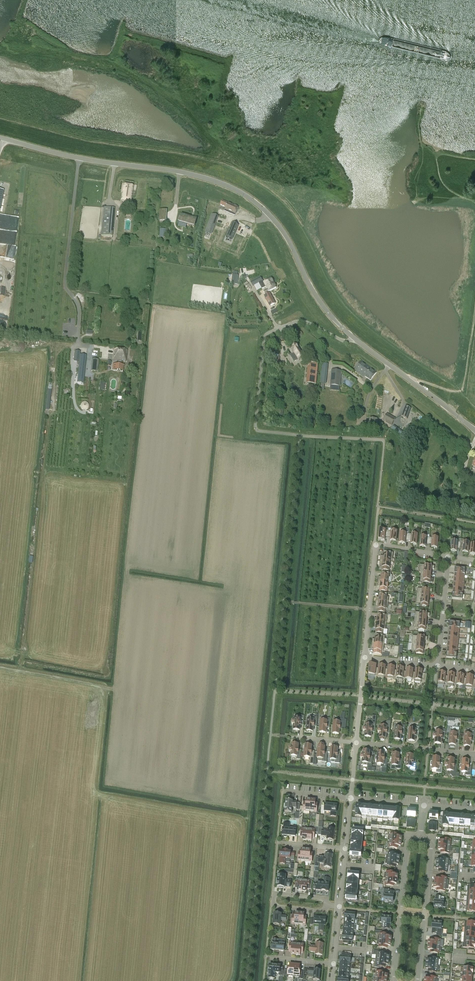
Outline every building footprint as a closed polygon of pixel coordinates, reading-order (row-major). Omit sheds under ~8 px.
[(124,185),(121,201),(130,202),(133,186),(124,185)] [(222,201),(219,209),(235,216),(239,208),(222,201)] [(99,235),(98,239),(101,239),(101,236),(112,237),(115,208),(104,207),(101,236),(99,235)] [(181,215),(180,220),(183,221),(183,223),(195,227),(197,220),(181,215)] [(210,220),(206,232),(212,234),(216,222),(210,220)] [(232,223),(226,237),(233,239),(234,235),(235,232),(238,226),(232,223)] [(15,259),(17,245),(15,245),(17,230),(0,228),(0,257),(15,259)] [(263,281),(260,276),(251,281),(253,286),(259,283),(263,281)] [(274,283),(272,280),(271,279),(270,279),(263,282),(263,281),(259,283),(260,285),(259,285),(262,289),(266,287),(274,283)] [(274,283),(266,287),(268,290),(264,292),(266,295),(264,296),(270,306),(275,304),(269,292),(276,288),(274,283)] [(296,345),(289,349),(292,354),(290,355),(294,362),(299,359),(299,360),(303,357),(296,345)] [(119,361),(121,361),(126,362),(127,350),(114,349),(113,361),(119,361)] [(75,351),(74,361),(80,361),(77,382),(83,383),(86,356),(80,355),(80,352),(75,351)] [(99,360),(92,359),(91,371),(98,372),(99,360)] [(125,365),(121,365),(121,362),(119,361),(118,364),(113,364),(112,370),(123,371),(124,366),(125,366),(125,365)] [(361,361),(354,371),(364,377),(365,376),(371,380),(377,372),(361,361)] [(309,363),(307,377),(310,377),(309,384),(316,385),(318,364),(309,363)] [(331,370),(330,390),(339,391),(340,387),(341,371),(331,370)] [(83,401),(81,407),(87,410),(90,404),(83,401)] [(405,407),(401,417),(407,419),(411,409),(405,407)] [(387,414),(382,421),(391,426),(396,419),(387,414)] [(370,419),(369,428),(377,429),(378,419),(370,419)] [(396,426),(393,430),(403,437),(406,434),(396,426)] [(388,538),(389,528),(380,527),(380,530),(379,540),(384,540),(385,537),(388,538)] [(389,528),(388,538),(391,538),(390,541),(396,542),(397,532),(397,529),(389,528)] [(408,541),(409,534),(406,534),(406,532),(400,531),(399,543),(405,544),(405,541),(408,541)] [(409,534),(408,541),(411,541),(411,544),(417,545),(418,535),(412,534),(412,535),(409,534)] [(429,544),(430,538),(430,536),(421,535),(421,537),(420,547),(426,547),(426,544),(429,544)] [(430,538),(429,544),(432,545),(432,548),(437,548),(438,538),(433,538),(430,538)] [(452,541),(451,551),(457,552),(457,549),(460,549),(461,542),(460,542),(461,539),(452,538),(452,541)] [(461,542),(460,549),(463,549),(462,552),(468,553),(469,543),(466,543),(466,539),(461,539),(460,542),(461,542)] [(380,556),(380,561),(390,562),(392,562),(393,553),(384,552),(383,556),(380,556)] [(390,562),(380,561),(380,565),(383,566),(382,570),(389,571),(390,562)] [(421,573),(431,574),(431,569),(434,569),(435,566),(420,565),(419,573),(421,573)] [(388,583),(390,583),(391,574),(382,573),(381,577),(378,577),(378,581),(388,583)] [(421,573),(420,580),(423,581),(423,582),(433,583),(433,579),(430,579),(431,574),(421,573)] [(388,583),(378,581),(377,586),(380,587),(380,591),(387,592),(388,583)] [(417,588),(417,596),(429,597),(429,593),(432,593),(432,590),(417,588)] [(376,597),(376,602),(388,603),(389,597),(387,597),(387,594),(380,593),(379,598),(376,597)] [(429,597),(417,596),(416,604),(421,604),(421,606),(428,606),(429,597)] [(388,603),(376,602),(375,607),(378,607),(378,612),(385,612),(386,609),(388,609),(388,603)] [(414,620),(426,621),(427,617),(430,617),(430,614),(415,612),(414,620)] [(374,618),(374,623),(386,624),(387,615),(378,614),(377,619),(374,618)] [(426,621),(414,620),(414,627),(419,628),(418,629),(425,630),(426,621)] [(386,624),(374,623),(373,628),(376,628),(376,633),(383,633),(384,630),(386,630),(386,624)] [(372,644),(384,645),(385,636),(376,635),(375,639),(372,639),(372,644)] [(413,636),(412,644),(424,645),(424,640),(427,641),(428,637),(413,636)] [(384,645),(372,644),(371,649),(374,649),(374,653),(381,654),(381,650),(384,651),(384,645)] [(424,645),(412,644),(411,651),(416,652),(416,653),(423,654),(424,645)] [(379,669),(379,668),(376,668),(376,665),(370,664),(368,676),(375,677),(378,677),(379,669)] [(379,665),(379,668),(379,669),(378,677),(384,678),(384,676),(387,676),(388,670),(385,669),(386,666),(379,665)] [(387,676),(387,679),(393,679),(396,680),(397,671),(394,670),(395,667),(388,667),(388,670),(387,676)] [(398,668),(397,671),(396,680),(403,680),(403,678),(406,679),(407,672),(406,672),(404,671),(404,668),(398,668)] [(407,669),(406,672),(407,672),(406,679),(412,679),(415,680),(416,673),(413,673),(413,669),(407,669)] [(415,680),(415,682),(421,683),(421,680),(424,681),(425,674),(422,674),(422,671),(416,670),(416,673),(415,680)] [(448,677),(445,676),(446,673),(439,673),(438,685),(444,685),(445,683),(447,683),(448,684),(448,677)] [(448,684),(447,683),(447,686),(454,686),(454,684),(457,685),(458,678),(457,678),(455,677),(455,674),(449,674),(448,677),(448,684)] [(458,675),(457,678),(458,678),(457,685),(463,685),(466,686),(467,679),(464,679),(464,675),(458,675)] [(466,686),(466,688),(472,689),(472,688),(474,689),(474,680),(473,680),(473,677),(467,676),(467,679),(466,686)] [(292,721),(292,725),(294,725),(293,730),(300,731),(300,725),(301,725),(301,722),(304,722),(304,723),(305,716),(299,715),(299,718),(295,718),(294,722),(292,721)] [(308,719),(307,731),(313,732),(313,727),(314,727),(314,723),(317,724),(318,717),(313,717),(309,716),(309,719),(308,719)] [(378,730),(378,733),(380,733),(379,738),(381,738),(380,740),(384,741),(385,739),(386,739),(386,734),(387,734),(387,731),(390,731),(391,721),(391,718),(388,717),(388,721),(384,726),(381,726),(380,730),(378,730)] [(321,720),(320,732),(326,733),(326,728),(327,728),(327,725),(330,725),(331,718),(326,718),(322,718),(322,721),(321,720)] [(364,728),(363,731),(365,732),(365,737),(371,737),(372,732),(373,729),(375,729),(376,718),(372,718),(372,722),(368,722),(367,725),(366,725),(365,728),(364,728)] [(334,722),(333,734),(339,734),(339,729),(340,729),(340,726),(343,726),(346,726),(346,727),(347,720),(338,719),(338,722),(334,722)] [(395,728),(394,740),(395,740),(395,742),(399,742),(399,740),(401,740),(401,735),(402,735),(402,732),(405,732),(405,725),(397,725),(397,728),(395,728)] [(410,729),(408,741),(415,741),(415,736),(416,736),(416,733),(419,733),(419,734),(420,727),(411,726),(411,729),(410,729)] [(434,735),(433,738),(435,738),(435,743),(441,744),(442,739),(443,736),(445,736),(446,729),(440,729),(440,732),(436,731),(436,735),(434,735)] [(464,746),(470,747),(471,742),(472,738),(474,739),(474,733),(474,729),(472,729),(470,731),(465,731),(465,734),(464,746)] [(450,733),(449,745),(450,745),(450,747),(454,747),(454,745),(456,745),(456,740),(457,740),(457,737),(460,737),(460,738),(460,734),(460,731),(452,730),(452,733),(450,733)] [(290,749),(289,752),(291,752),(291,756),(295,756),(297,756),(297,759),(300,760),(301,753),(298,753),(299,750),(298,750),(298,744),(297,744),(297,742),(293,742),(293,744),(292,744),(292,749),(290,749)] [(318,746),(317,758),(318,758),(318,761),(322,762),(327,762),(327,755),(327,756),(324,755),(325,752),(324,752),(325,747),(323,747),(324,745),(320,744),(319,746),(318,746)] [(305,745),(304,757),(310,758),(310,761),(309,764),(313,765),(314,754),(311,754),(312,751),(311,751),(312,746),(305,745)] [(331,748),(330,760),(331,760),(331,763),(335,763),(340,763),(340,757),(338,757),(338,753),(337,753),(338,748),(336,748),(337,746),(333,746),(332,748),(331,748)] [(361,755),(361,759),(363,759),(362,763),(363,763),(363,766),(372,767),(372,760),(370,760),(370,756),(369,756),(370,751),(369,751),(369,749),(365,749),(365,751),(363,751),(363,756),(361,755)] [(376,756),(375,760),(377,760),(377,764),(381,764),(381,767),(387,768),(387,761),(384,761),(385,758),(384,758),(384,753),(378,752),(378,756),(376,756)] [(391,758),(390,762),(392,762),(392,765),(396,766),(396,769),(401,769),(402,763),(402,762),(402,763),(399,762),(399,759),(399,754),(393,753),(393,758),(391,758)] [(405,759),(404,763),(406,763),(406,767),(410,767),(410,770),(416,771),(416,764),(413,764),(414,761),(413,760),(413,755),(407,755),(407,759),(405,759)] [(431,761),(431,765),(433,766),(432,769),(436,770),(436,773),(442,773),(442,766),(442,767),(440,766),(440,763),(439,763),(440,758),(433,757),(433,762),(431,761)] [(445,764),(445,767),(447,767),(447,771),(451,771),(451,774),(453,777),(456,778),(457,768),(454,767),(454,764),(454,759),(453,759),(453,757),(449,757),(449,759),(448,759),(447,764),(445,764)] [(460,764),(460,768),(462,768),(461,772),(465,772),(465,775),(471,776),(472,769),(471,769),(469,769),(469,766),(468,766),(469,761),(463,760),(462,764),(460,764)] [(285,804),(284,808),(285,808),(285,812),(292,813),(292,808),(296,808),(296,810),(299,810),(300,803),(297,803),(297,802),(293,802),(293,801),(286,800),(286,804),(285,804)] [(310,811),(311,800),(307,800),(306,803),(304,803),(304,807),(300,806),(300,813),(303,814),(303,811),(310,811)] [(322,806),(321,814),(325,814),(325,811),(331,812),(331,816),(336,816),(336,812),(337,813),(337,806),(325,804),(325,806),(322,806)] [(408,817),(414,818),(415,818),(416,811),(412,811),(412,810),(409,810),(409,811),(408,811),(408,817)] [(431,821),(437,821),(438,821),(442,821),(442,818),(438,817),(438,814),(438,813),(434,813),(434,814),(430,813),(430,820),(431,821)] [(414,818),(408,817),(408,823),(407,823),(406,828),(407,828),(414,829),(415,821),(414,821),(414,818)] [(437,821),(431,821),(431,823),(430,823),(429,831),(436,832),(436,831),(437,831),(437,827),(436,827),(437,821)] [(283,828),(283,835),(284,835),(284,836),(284,837),(286,837),(287,836),(295,836),(296,829),(289,829),(290,824),(284,823),(284,828),(283,828)] [(318,828),(318,835),(322,836),(327,836),(327,840),(330,840),(330,841),(332,841),(333,840),(334,840),(335,829),(328,828),(328,830),(323,830),(323,828),(318,828)] [(280,853),(280,856),(280,858),(281,858),(280,864),(285,864),(285,862),(290,862),(290,860),(294,860),(295,853),(291,852),(288,852),(288,851),(284,851),(281,851),(281,852),(280,852),(280,853)] [(362,852),(351,851),(351,857),(352,857),(351,860),(357,861),(357,858),(362,858),(362,852)] [(316,857),(315,866),(319,866),(319,863),(324,863),(324,867),(331,868),(332,855),(331,855),(331,854),(327,854),(327,855),(325,855),(325,857),(319,857),(316,857)] [(349,879),(360,880),(360,874),(355,874),(356,871),(350,870),(350,873),(349,873),(349,879)] [(277,878),(277,883),(278,883),(277,886),(279,887),(279,888),(283,888),(283,887),(284,887),(285,886),(291,887),(291,881),(285,880),(286,876),(279,875),(278,879),(277,878)] [(313,884),(313,889),(316,889),(316,890),(322,891),(326,891),(329,892),(329,884),(329,879),(324,878),(324,884),(322,884),(322,883),(319,883),(317,883),(317,884),(313,884)] [(303,881),(302,891),(307,892),(307,889),(309,889),(311,889),(312,881),(310,881),(303,881)] [(384,890),(384,896),(385,896),(384,902),(389,903),(388,904),(392,904),(392,903),(393,903),(393,897),(393,892),(388,891),(388,890),(384,890)] [(444,902),(444,897),(441,897),(436,896),(436,901),(435,901),(434,908),(435,908),(435,909),(438,909),(439,908),(443,908),(445,908),(446,903),(444,903),(444,902)] [(275,914),(274,924),(280,925),(280,921),(286,921),(286,917),(281,917),(281,914),(275,914)] [(381,928),(384,928),(390,929),(390,924),(391,918),(391,917),(387,916),(387,917),(383,917),(383,918),(380,918),(380,922),(382,923),(381,928)] [(315,918),(314,925),(319,925),(319,934),(323,934),(324,926),(325,926),(326,919),(315,918)] [(433,929),(432,933),(437,934),(437,936),(441,936),(442,929),(441,929),(441,923),(437,923),(437,922),(434,921),(434,922),(433,922),(432,929),(433,929)] [(344,935),(343,935),(342,940),(343,940),(343,943),(348,944),(349,941),(353,941),(353,936),(344,935)] [(271,943),(270,947),(271,948),(271,950),(275,950),(274,952),(278,952),(278,951),(284,951),(285,944),(282,944),(282,943),(282,940),(278,940),(273,939),(272,942),(272,943),(271,943)] [(297,944),(297,942),(293,941),(292,944),(290,943),(289,951),(292,952),(291,955),(296,955),(297,944)] [(310,946),(310,952),(316,952),(315,954),(322,955),(323,944),(323,943),(320,942),(320,943),(316,943),(316,946),(310,946)] [(341,962),(351,963),(351,957),(347,957),(347,954),(342,953),(342,956),(341,956),(340,962),(341,962)] [(268,966),(268,970),(269,970),(269,972),(269,978),(275,979),(275,973),(279,973),(279,975),(283,976),(283,968),(280,967),(281,966),(277,966),(277,964),(273,964),(273,965),(270,965),(269,966),(268,966)] [(294,976),(295,964),(291,964),(291,965),(290,965),(290,967),(289,967),(288,970),(284,970),(284,977),(288,978),(288,976),(294,976)] [(295,964),(294,976),(300,977),(299,979),(303,979),(304,972),(300,972),(301,968),(300,968),(300,966),(299,965),(295,964)] [(308,974),(308,977),(313,977),(313,980),(320,980),(321,970),(314,969),(314,970),(308,969),(308,971),(308,972),(308,974)]
